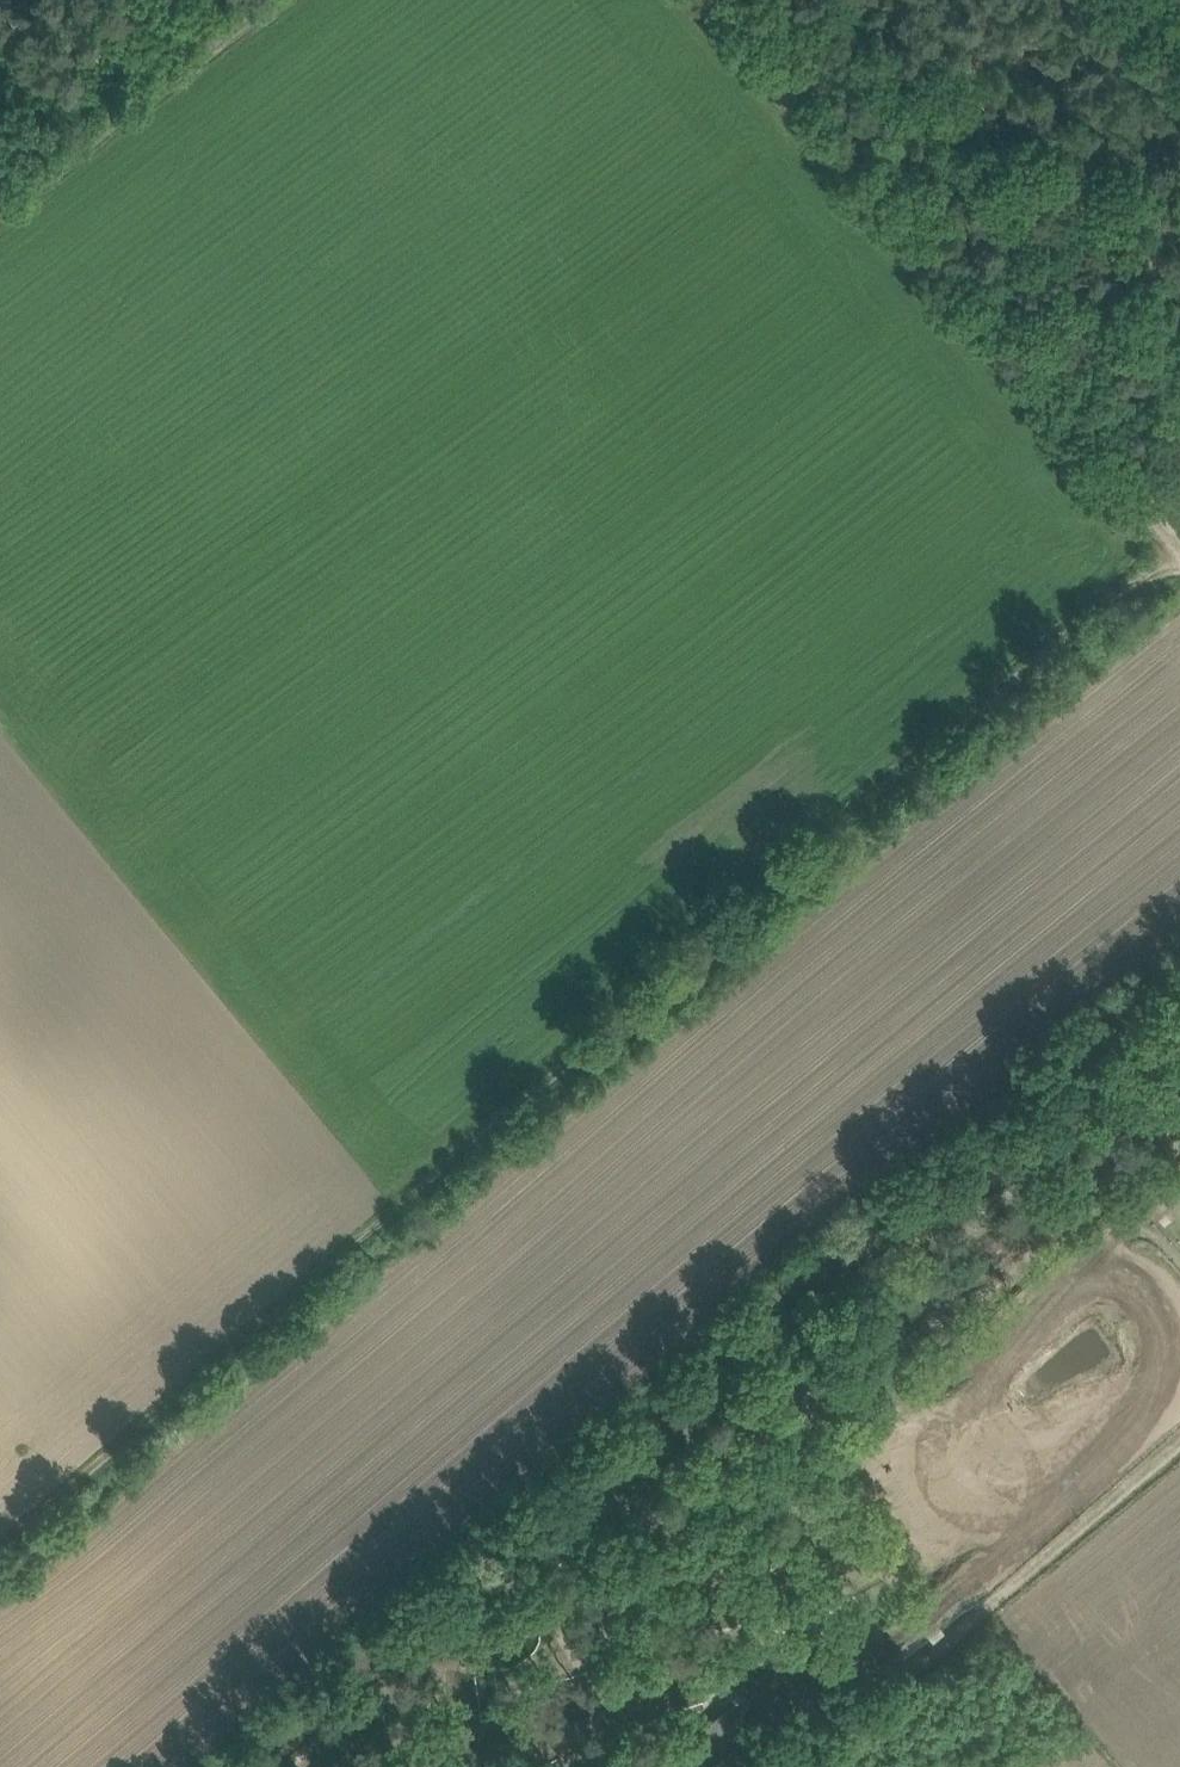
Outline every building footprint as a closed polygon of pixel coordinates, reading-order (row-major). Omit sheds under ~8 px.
[(716,1766),(753,1719),(732,1703),(694,1750),(716,1766)]
